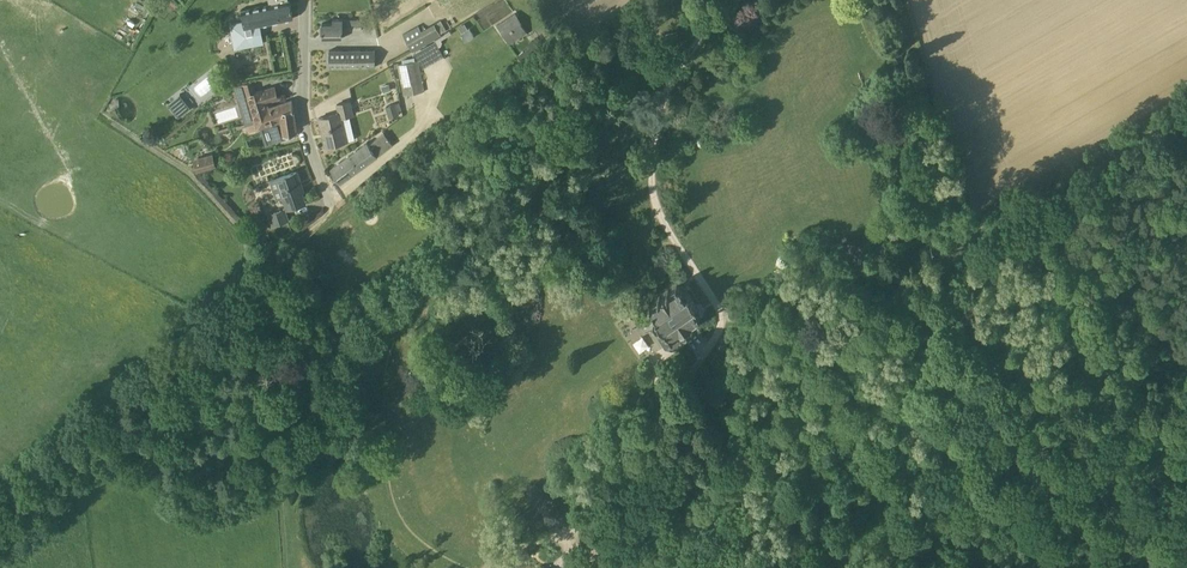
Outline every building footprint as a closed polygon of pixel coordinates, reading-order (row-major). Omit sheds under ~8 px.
[(270,4),(241,10),(243,21),(237,22),(240,40),(262,36),(260,24),(293,18),(290,0),(269,0),(270,4)] [(527,32),(529,31),(517,13),(515,14),(464,47),(476,65),(527,32)] [(361,19),(342,20),(342,19),(333,19),(333,23),(322,23),(322,38),(342,38),(342,30),(362,30),(361,19)] [(551,19),(545,23),(551,32),(553,35),(559,30),(557,27),(551,19)] [(413,51),(429,42),(421,30),(418,25),(403,34),(413,51)] [(465,41),(475,36),(470,27),(460,32),(465,41)] [(442,41),(441,40),(447,37),(452,33),(450,31),(448,32),(445,34),(435,40),(436,43),(439,47),(441,45),(442,41)] [(375,49),(329,50),(329,67),(375,67),(375,49)] [(420,62),(398,66),(404,95),(414,94),(425,91),(420,62)] [(274,87),(262,91),(262,90),(255,92),(252,81),(235,86),(238,97),(242,96),(246,109),(251,108),(255,120),(246,123),(249,132),(269,125),(264,109),(268,108),(266,102),(278,98),(274,87)] [(389,83),(382,86),(384,92),(391,90),(389,83)] [(190,108),(183,98),(171,107),(179,117),(190,108)] [(292,100),(268,108),(264,109),(269,125),(272,134),(275,135),(284,132),(284,134),(297,130),(292,100)] [(342,116),(353,114),(350,101),(337,104),(339,113),(319,118),(323,134),(325,134),(328,145),(348,140),(342,116)] [(396,104),(386,107),(390,118),(399,115),(396,104)] [(393,144),(385,133),(369,144),(367,142),(330,168),(341,182),(393,144)] [(213,153),(193,159),(197,171),(216,165),(213,153)] [(305,202),(299,186),(301,185),(296,171),(277,178),(287,208),(305,202)] [(285,207),(268,213),(273,225),(290,219),(285,207)] [(692,322),(700,317),(694,309),(697,307),(686,290),(683,292),(677,284),(648,304),(656,315),(653,316),(652,322),(655,326),(653,327),(665,346),(672,347),(685,339),(681,333),(693,325),(692,322)] [(887,477),(871,484),(874,493),(891,486),(887,477)] [(704,551),(683,567),(717,567),(704,551)]
